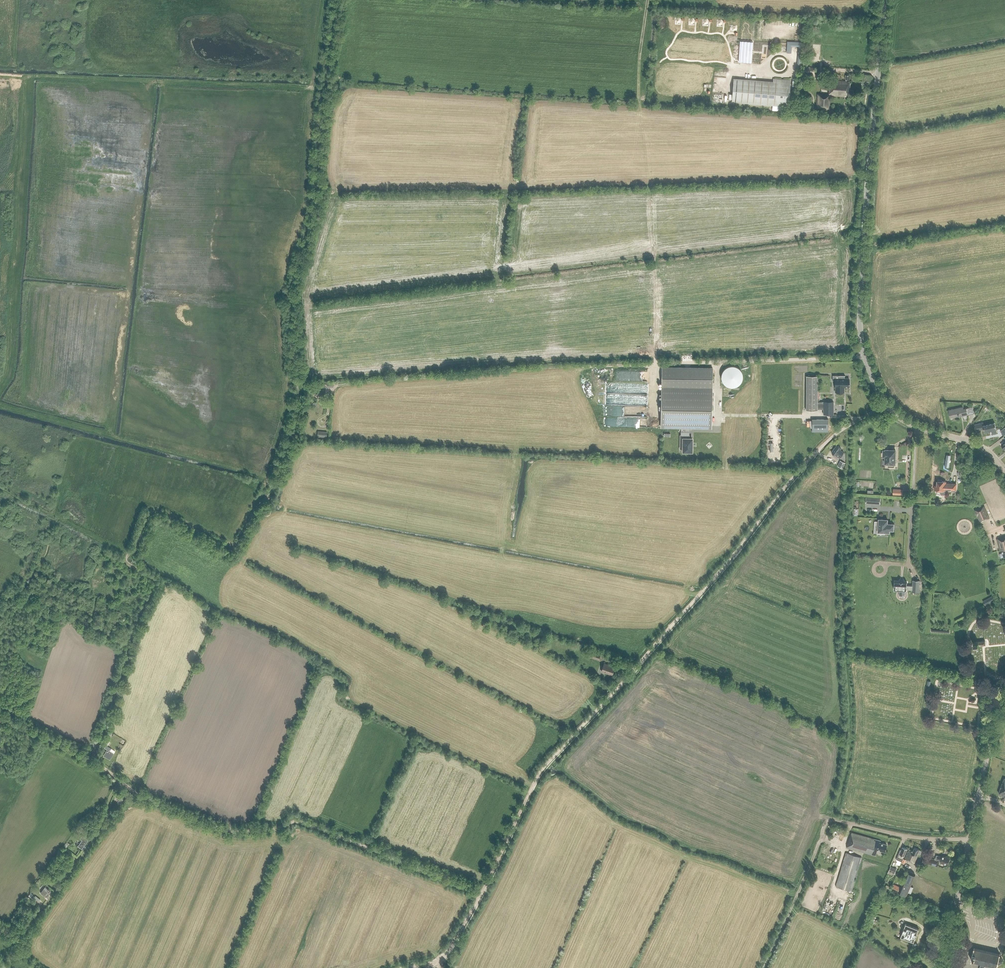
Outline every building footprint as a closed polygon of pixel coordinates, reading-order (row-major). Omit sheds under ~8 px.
[(741,40),(739,62),(752,63),(754,41),(741,40)] [(798,47),(797,68),(803,69),(804,63),(802,62),(804,42),(787,41),(786,53),(791,53),(792,46),(798,47)] [(774,82),(734,79),(732,101),(779,105),(778,111),(787,112),(788,106),(789,106),(791,81),(774,79),(774,82)] [(850,90),(851,82),(830,80),(829,95),(817,95),(816,108),(830,109),(830,98),(832,98),(832,96),(846,96),(846,95),(853,96),(853,90),(850,90)] [(733,387),(735,387),(737,386),(739,385),(740,384),(742,382),(743,381),(743,378),(743,376),(743,374),(743,372),(742,371),(740,369),(739,368),(737,367),(735,366),(733,366),(730,366),(728,367),(726,368),(725,369),(724,370),(723,372),(722,375),(722,376),(722,379),(723,381),(724,382),(725,384),(727,385),(728,386),(730,387),(733,387)] [(662,367),(661,427),(711,428),(712,368),(662,367)] [(845,376),(845,375),(839,375),(838,378),(835,378),(835,387),(835,392),(844,392),(844,387),(849,387),(849,378),(844,378),(844,376),(845,376)] [(823,409),(823,414),(833,414),(833,402),(817,402),(817,376),(806,376),(806,410),(817,410),(817,409),(823,409)] [(327,384),(323,384),(323,387),(323,391),(320,391),(315,391),(315,396),(321,396),(326,396),(326,391),(326,387),(327,387),(327,384)] [(646,403),(647,395),(618,393),(618,399),(622,399),(621,403),(630,404),(630,397),(637,398),(637,396),(640,396),(639,398),(642,399),(642,403),(646,403)] [(963,409),(963,407),(948,410),(950,418),(968,414),(967,410),(972,409),(971,407),(963,409)] [(828,431),(828,419),(812,419),(812,431),(828,431)] [(980,425),(980,423),(975,424),(977,430),(984,429),(985,432),(992,430),(993,433),(997,432),(995,423),(983,425),(983,424),(980,425)] [(689,432),(681,432),(681,435),(680,435),(680,449),(683,449),(683,451),(692,452),(692,447),(693,447),(693,443),(692,443),(692,438),(689,438),(689,432)] [(834,448),(831,452),(834,454),(832,456),(837,460),(838,458),(839,458),(843,453),(839,450),(841,448),(837,445),(834,448)] [(883,456),(885,456),(885,464),(888,464),(888,466),(894,467),(894,463),(895,463),(895,450),(886,449),(885,451),(883,450),(883,456)] [(845,463),(840,460),(837,466),(843,469),(845,463)] [(938,480),(937,484),(937,485),(936,485),(935,490),(941,490),(941,494),(945,494),(945,489),(951,490),(951,491),(955,492),(956,484),(945,483),(945,481),(942,481),(942,480),(938,480)] [(983,520),(986,519),(989,518),(984,506),(975,510),(980,522),(983,521),(983,520)] [(878,531),(889,532),(889,530),(893,530),(894,524),(887,523),(888,519),(879,519),(878,531)] [(997,539),(1000,551),(1002,551),(1004,557),(1004,536),(1001,537),(1001,538),(997,539)] [(920,580),(913,580),(912,586),(907,585),(907,582),(903,582),(900,581),(900,582),(895,582),(894,590),(899,590),(899,595),(905,595),(905,591),(907,591),(907,589),(912,590),(912,592),(919,592),(920,580)] [(993,596),(983,601),(985,605),(995,600),(993,596)] [(600,654),(589,650),(587,656),(598,660),(600,654)] [(614,667),(604,663),(601,671),(611,675),(614,667)] [(107,750),(104,755),(110,759),(113,753),(110,751),(111,749),(106,745),(104,748),(107,750)] [(121,791),(117,798),(119,800),(117,802),(120,804),(123,799),(122,798),(125,793),(121,791)] [(877,849),(885,852),(887,844),(880,843),(881,841),(851,833),(847,848),(875,855),(877,849)] [(82,836),(79,840),(81,841),(78,846),(81,849),(83,850),(85,847),(84,846),(88,840),(82,836)] [(896,859),(902,861),(907,849),(903,847),(902,850),(900,850),(899,853),(896,859)] [(915,847),(913,851),(909,849),(905,859),(915,863),(918,856),(917,855),(918,853),(920,854),(921,851),(919,850),(920,849),(915,847)] [(838,862),(840,852),(826,849),(823,858),(838,862)] [(853,891),(862,857),(846,853),(837,887),(853,891)] [(938,856),(936,855),(935,859),(928,857),(926,863),(938,867),(939,863),(936,863),(937,859),(938,856)] [(950,858),(942,856),(942,857),(938,856),(937,859),(941,860),(940,862),(948,864),(950,858)] [(907,895),(915,875),(907,872),(899,892),(907,895)] [(46,897),(46,898),(47,899),(50,895),(49,894),(51,891),(45,887),(41,893),(46,897)] [(914,942),(919,929),(906,924),(901,937),(914,942)] [(992,965),(997,966),(998,964),(999,964),(1002,962),(1002,959),(1001,957),(999,957),(1000,954),(974,948),(973,952),(973,951),(972,952),(973,952),(971,957),(971,958),(972,957),(971,960),(981,962),(980,965),(979,967),(992,967),(992,965)]
